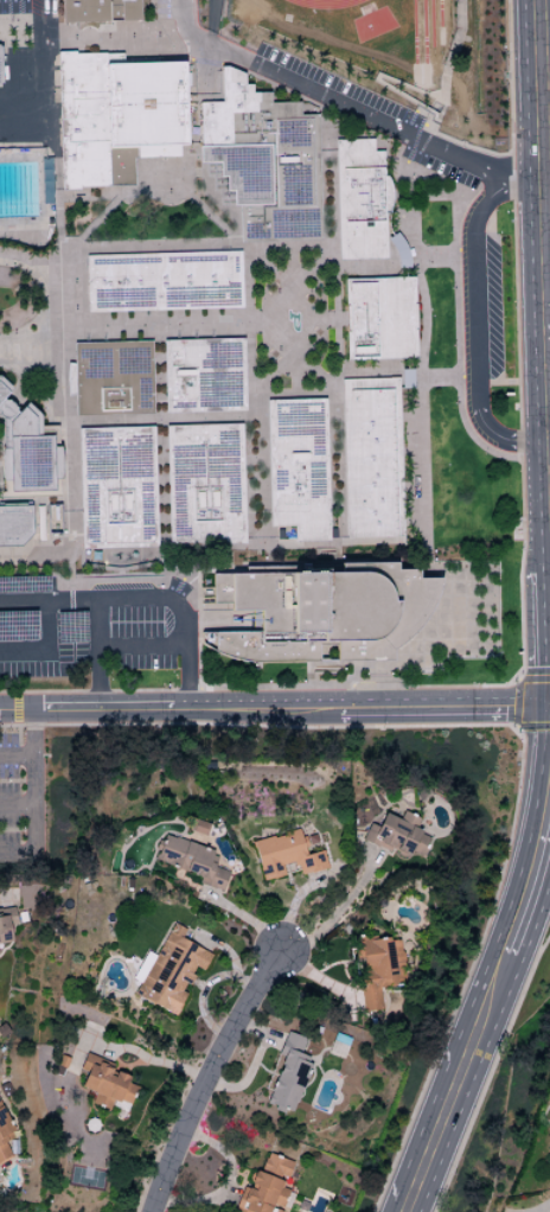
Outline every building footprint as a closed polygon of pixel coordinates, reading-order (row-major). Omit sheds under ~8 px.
[(60,23),(138,21),(138,0),(60,0),(60,23)] [(183,62),(102,64),(102,53),(57,54),(59,188),(132,187),(132,157),(178,156),(178,146),(185,146),(183,62)] [(314,239),(310,115),(298,115),(298,102),(269,103),(268,93),(251,93),(250,85),(243,85),(243,69),(219,70),(220,102),(197,103),(199,162),(210,162),(210,178),(217,178),(217,192),(231,192),(231,206),(254,206),(254,219),(242,220),(243,241),(314,239)] [(336,260),(387,259),(385,177),(382,177),(381,151),(372,151),(372,139),(334,140),(336,260)] [(239,251),(84,255),(85,312),(241,308),(239,251)] [(414,358),(413,278),(373,278),(373,281),(343,281),(345,360),(414,358)] [(162,341),(163,413),(240,411),(239,339),(162,341)] [(150,341),(72,343),(72,364),(65,364),(65,380),(66,380),(67,392),(73,391),(74,416),(152,414),(150,341)] [(340,379),(344,539),(400,537),(396,378),(340,379)] [(8,496),(50,487),(53,479),(62,477),(59,463),(0,379),(0,456),(8,496)] [(265,401),(269,527),(293,527),(293,542),(327,541),(322,399),(265,401)] [(0,506),(0,546),(30,546),(29,506),(0,506)] [(436,578),(416,579),(415,570),(394,570),(394,562),(369,563),(367,570),(210,577),(211,604),(229,603),(229,611),(258,610),(259,631),(204,633),(201,643),(213,643),(213,653),(248,664),(317,661),(317,649),(319,642),(334,641),(335,662),(388,660),(402,664),(405,655),(405,651),(411,643),(436,578)] [(382,813),(377,827),(368,823),(361,841),(407,858),(409,852),(420,856),(427,836),(413,830),(418,817),(402,812),(399,819),(382,813)] [(261,881),(283,876),(281,865),(294,862),(297,875),(326,869),(321,846),(317,847),(314,834),(299,838),(298,831),(252,841),(261,881)] [(154,862),(200,875),(197,884),(222,891),(227,872),(211,867),(216,850),(162,836),(154,862)] [(8,927),(16,925),(13,911),(0,913),(0,944),(11,942),(8,927)] [(175,1015),(185,994),(182,993),(194,967),(202,971),(210,954),(180,940),(185,929),(171,923),(155,956),(144,951),(131,980),(138,983),(133,995),(175,1015)] [(352,942),(363,1015),(388,1011),(384,987),(404,983),(397,935),(352,942)] [(304,1038),(285,1032),(277,1056),(281,1057),(265,1106),(292,1114),(310,1058),(299,1054),(304,1038)] [(80,1088),(94,1093),(90,1103),(107,1109),(110,1099),(129,1105),(135,1087),(125,1083),(127,1077),(110,1071),(113,1064),(84,1054),(78,1070),(85,1072),(80,1088)] [(4,1142),(14,1138),(0,1106),(0,1161),(11,1157),(4,1142)] [(286,1190),(280,1188),(283,1177),(287,1178),(292,1161),(265,1154),(260,1173),(253,1171),(248,1189),(240,1187),(233,1211),(280,1211),(286,1190)]
